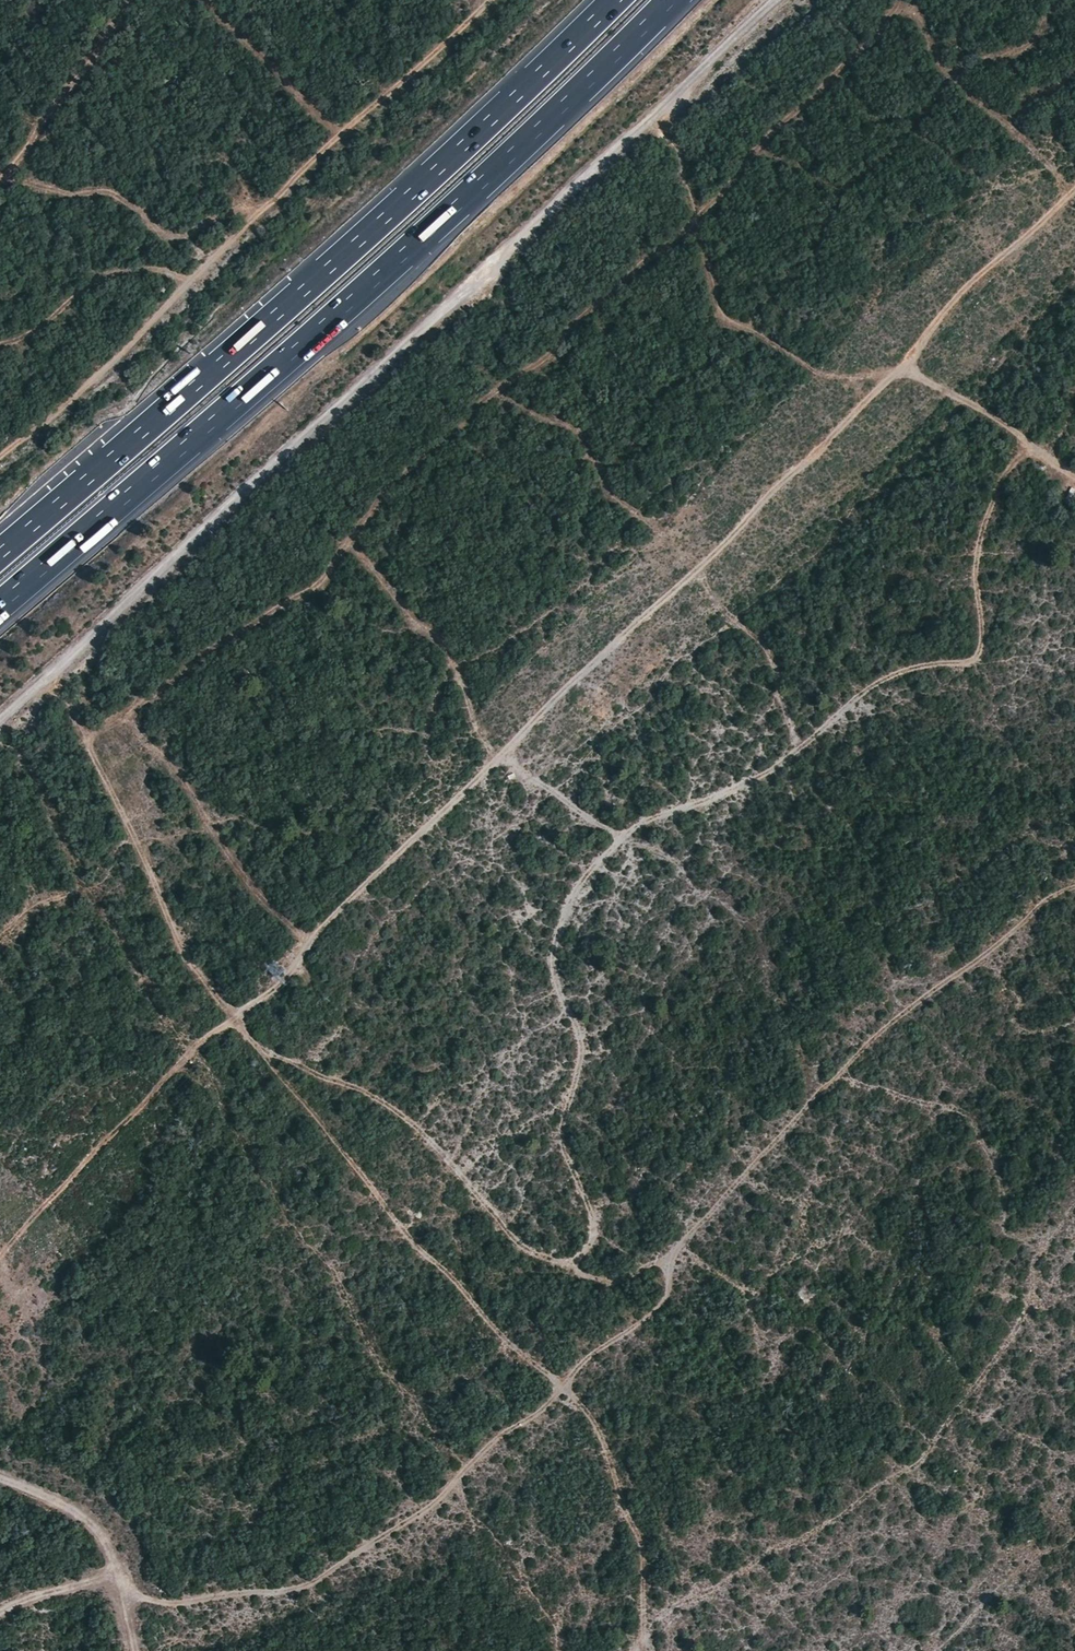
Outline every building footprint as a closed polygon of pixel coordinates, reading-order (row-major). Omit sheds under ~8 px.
[(691,0),(680,0),(663,19),(668,24),(691,0)] [(123,430),(98,455),(103,460),(128,435),(123,430)]
